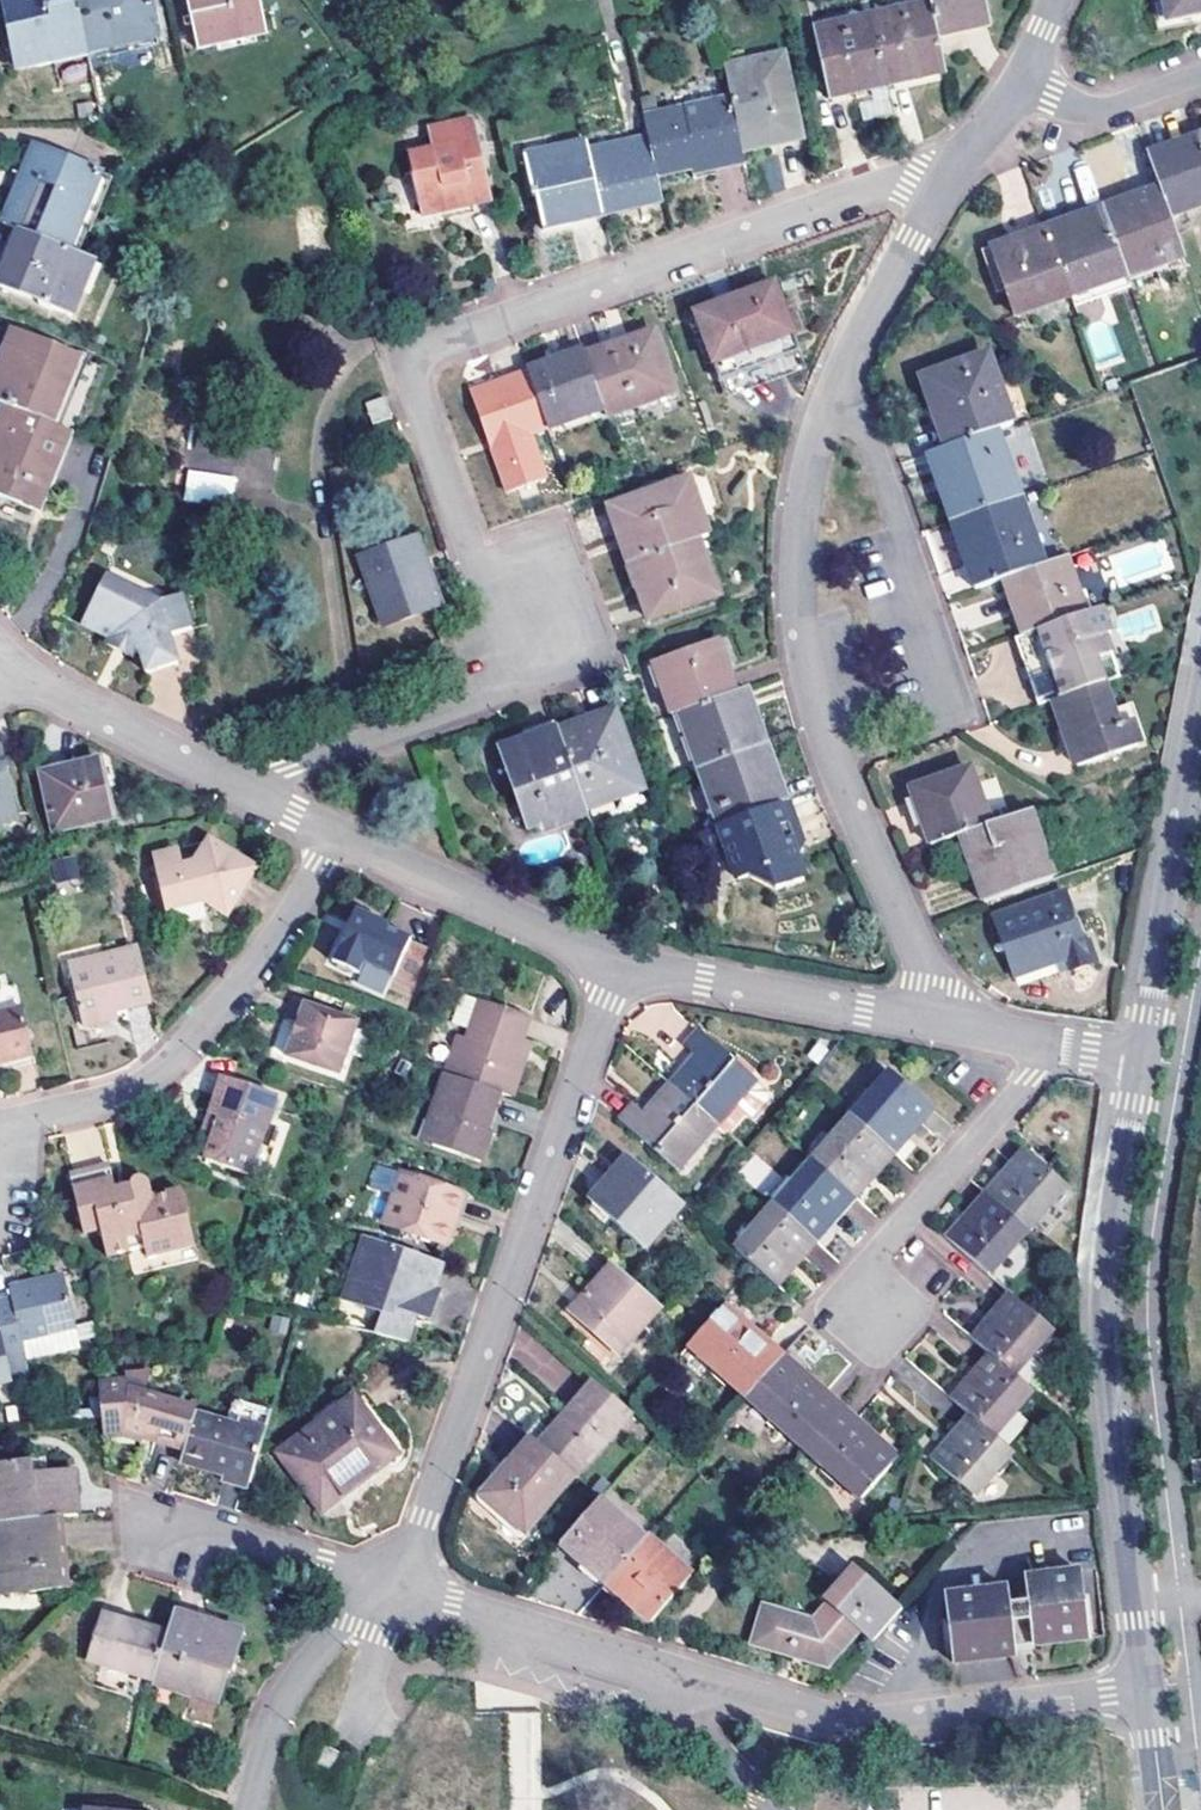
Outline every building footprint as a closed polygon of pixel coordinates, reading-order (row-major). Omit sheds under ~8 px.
[(7,18),(10,35),(15,34),(16,39),(22,72),(58,65),(55,55),(87,49),(77,0),(3,0),(7,18)] [(87,49),(88,53),(158,40),(150,0),(77,0),(87,49)] [(264,30),(258,0),(185,0),(195,48),(215,44),(243,39),(242,34),(264,30)] [(929,4),(937,38),(961,32),(988,26),(982,0),(928,0),(929,4)] [(1167,24),(1162,0),(1150,0),(1157,35),(1200,27),(1200,17),(1167,24)] [(1167,24),(1200,17),(1200,0),(1162,0),(1167,24)] [(929,4),(871,17),(886,87),(935,76),(945,74),(937,38),(929,4)] [(826,100),(886,87),(871,17),(811,30),(826,100)] [(265,35),(264,30),(242,34),(243,39),(215,44),(217,54),(255,47),(254,37),(265,35)] [(15,34),(10,35),(3,36),(11,75),(22,72),(16,39),(15,34)] [(158,40),(88,53),(89,59),(91,65),(160,51),(158,40)] [(88,53),(87,49),(55,55),(58,65),(89,59),(88,53)] [(780,58),(723,70),(730,101),(739,144),(770,137),(795,131),(780,58)] [(699,168),(741,158),(741,154),(739,144),(730,101),(642,120),(647,141),(655,178),(689,170),(699,168)] [(492,204),(476,124),(430,133),(434,154),(411,157),(423,218),(451,212),(451,209),(471,200),(472,208),(492,204)] [(770,137),(739,144),(741,154),(798,142),(795,131),(770,137)] [(1193,141),(1195,147),(1174,155),(1172,149),(1145,159),(1157,193),(1160,200),(1168,223),(1200,211),(1200,138),(1193,141)] [(647,141),(589,154),(602,216),(617,212),(660,203),(655,178),(647,141)] [(1193,141),(1172,149),(1174,155),(1195,147),(1193,141)] [(589,154),(587,144),(523,157),(531,197),(535,196),(542,229),(602,216),(589,154)] [(23,235),(70,254),(102,176),(36,150),(34,154),(24,180),(5,228),(23,235)] [(15,177),(24,180),(34,154),(26,151),(15,177)] [(744,169),(741,158),(699,168),(689,170),(691,180),(744,169)] [(1160,200),(1157,193),(1100,213),(1103,219),(1160,200)] [(451,212),(472,208),(471,200),(451,209),(451,212)] [(1103,219),(1124,280),(1153,271),(1157,283),(1186,273),(1168,223),(1160,200),(1103,219)] [(1058,229),(1045,234),(1068,299),(1124,280),(1103,219),(1100,213),(1066,225),(1065,220),(1056,223),(1058,229)] [(1043,228),(989,249),(990,252),(997,249),(1004,271),(999,272),(1005,292),(1004,293),(1013,317),(1068,299),(1045,234),(1043,228)] [(81,294),(93,264),(70,254),(23,235),(0,288),(21,296),(23,293),(43,301),(42,305),(73,317),(83,294),(81,294)] [(990,252),(989,249),(982,252),(997,295),(1004,293),(1005,292),(999,272),(1004,271),(997,249),(990,252)] [(1124,280),(1068,299),(1073,313),(1129,293),(1124,280)] [(727,303),(693,315),(718,383),(795,355),(770,287),(727,303)] [(650,331),(583,355),(602,408),(605,416),(671,391),(650,331)] [(0,357),(0,362),(4,363),(1,369),(0,372),(0,405),(8,408),(72,434),(75,436),(102,371),(88,364),(91,356),(66,347),(63,354),(10,333),(0,357)] [(525,372),(546,430),(602,408),(583,355),(582,351),(525,372)] [(795,355),(718,383),(722,395),(799,367),(795,355)] [(994,433),(1010,427),(986,358),(920,382),(943,450),(994,433)] [(546,430),(525,372),(470,393),(508,494),(547,479),(531,436),(546,430)] [(395,420),(387,400),(369,406),(376,426),(395,420)] [(72,434),(8,408),(0,427),(0,495),(18,504),(29,509),(32,499),(43,503),(72,434)] [(943,450),(926,456),(950,524),(954,523),(1017,501),(994,433),(943,450)] [(183,498),(232,504),(236,474),(187,468),(183,498)] [(692,544),(703,540),(683,482),(604,509),(615,541),(622,539),(624,545),(631,564),(692,544)] [(14,514),(18,504),(0,495),(0,507),(14,514)] [(39,513),(43,503),(32,499),(29,509),(39,513)] [(1017,501),(954,523),(978,591),(1003,582),(1010,580),(1041,569),(1017,501)] [(950,524),(948,525),(972,593),(978,591),(954,523),(950,524)] [(622,539),(615,541),(624,566),(631,564),(624,545),(622,539)] [(437,608),(413,540),(358,558),(381,627),(437,608)] [(639,589),(633,591),(645,623),(711,599),(692,544),(631,564),(637,583),(639,589)] [(1041,569),(1010,580),(1030,636),(1036,633),(1084,616),(1077,597),(1065,561),(1041,569)] [(631,564),(624,566),(633,591),(639,589),(637,583),(631,564)] [(128,587),(108,576),(95,603),(115,613),(128,587)] [(1010,580),(1003,582),(1023,638),(1030,636),(1010,580)] [(95,603),(84,625),(110,639),(107,644),(135,658),(137,653),(142,655),(146,674),(177,667),(171,639),(194,633),(186,599),(164,605),(128,587),(115,613),(95,603)] [(1077,597),(1084,616),(1091,613),(1084,594),(1077,597)] [(1036,633),(1059,700),(1099,685),(1118,679),(1104,637),(1109,635),(1101,610),(1091,613),(1084,616),(1036,633)] [(1013,641),(1037,707),(1052,702),(1059,700),(1036,633),(1030,636),(1023,638),(1013,641)] [(675,715),(732,695),(712,641),(648,665),(667,718),(675,715)] [(1114,730),(1099,685),(1059,700),(1052,702),(1076,770),(1136,749),(1127,726),(1114,730)] [(675,715),(695,771),(762,748),(742,691),(732,695),(675,715)] [(639,790),(613,712),(556,732),(583,809),(639,790)] [(667,718),(687,774),(695,771),(675,715),(667,718)] [(522,829),(583,809),(556,732),(538,738),(497,753),(498,755),(510,794),(522,829)] [(715,827),(783,803),(776,784),(767,787),(760,769),(769,766),(762,748),(695,771),(701,789),(715,827)] [(510,794),(498,755),(489,758),(501,797),(510,794)] [(0,758),(0,823),(13,820),(0,758)] [(110,818),(98,760),(72,765),(74,771),(66,772),(41,778),(52,831),(110,818)] [(74,771),(72,765),(40,772),(41,778),(66,772),(74,771)] [(776,784),(769,766),(760,769),(767,787),(776,784)] [(958,837),(986,827),(966,769),(907,790),(928,847),(958,837)] [(715,827),(701,789),(693,791),(707,830),(714,827),(715,827)] [(723,851),(735,884),(746,880),(750,868),(766,873),(773,895),(801,885),(794,865),(801,851),(783,803),(715,827),(714,827),(723,851)] [(958,837),(966,860),(973,857),(977,866),(990,901),(1049,880),(1027,813),(986,827),(958,837)] [(707,830),(697,833),(706,857),(723,851),(714,827),(707,830)] [(251,865),(205,836),(190,860),(178,862),(157,866),(164,901),(200,894),(223,909),(251,865)] [(153,852),(157,866),(178,862),(174,848),(153,852)] [(77,855),(52,857),(54,880),(78,878),(77,855)] [(973,857),(966,860),(982,904),(990,901),(977,866),(973,857)] [(735,884),(773,895),(766,873),(750,868),(746,880),(735,884)] [(1061,896),(989,919),(1009,976),(1060,960),(1063,970),(1090,960),(1082,939),(1077,940),(1061,896)] [(389,978),(406,941),(381,928),(382,926),(356,913),(353,914),(350,914),(329,964),(355,977),(361,965),(389,978)] [(419,975),(425,944),(406,940),(400,971),(419,975)] [(93,970),(70,975),(82,1025),(109,1019),(106,1012),(151,1001),(139,949),(91,960),(93,970)] [(93,970),(91,960),(68,966),(70,975),(93,970)] [(0,989),(0,1061),(33,1053),(17,985),(0,989)] [(498,1095),(511,1100),(524,1061),(514,1057),(519,1042),(526,1021),(461,998),(450,1027),(468,1033),(465,1039),(457,1036),(443,1077),(444,1077),(498,1095)] [(336,1076),(355,1025),(294,1002),(285,1023),(294,1026),(300,1027),(296,1039),(290,1037),(283,1057),(336,1076)] [(294,1026),(290,1037),(296,1039),(300,1027),(294,1026)] [(688,1058),(662,1087),(709,1127),(716,1133),(735,1110),(748,1121),(762,1104),(763,1096),(690,1031),(676,1047),(688,1058)] [(514,1057),(524,1061),(529,1045),(519,1042),(514,1057)] [(250,1170),(260,1139),(276,1091),(224,1074),(211,1111),(223,1115),(209,1156),(250,1170)] [(884,1074),(846,1118),(887,1153),(925,1109),(884,1074)] [(439,1126),(432,1146),(480,1162),(490,1131),(485,1130),(488,1121),(498,1095),(444,1077),(429,1122),(439,1126)] [(669,1173),(709,1127),(662,1087),(636,1118),(624,1107),(611,1121),(669,1173)] [(846,1118),(808,1162),(849,1198),(887,1153),(846,1118)] [(439,1126),(429,1122),(422,1142),(432,1146),(439,1126)] [(260,1139),(250,1170),(267,1176),(277,1144),(260,1139)] [(984,1195),(1025,1229),(1063,1185),(1024,1149),(1001,1175),(984,1195)] [(767,1197),(783,1178),(755,1154),(738,1172),(767,1197)] [(629,1164),(624,1161),(608,1180),(612,1184),(629,1164)] [(808,1162),(769,1207),(810,1243),(829,1221),(849,1198),(808,1162)] [(612,1184),(608,1180),(586,1205),(640,1252),(679,1207),(629,1164),(612,1184)] [(455,1215),(462,1196),(401,1175),(374,1167),(367,1189),(393,1197),(384,1227),(445,1247),(452,1225),(447,1223),(450,1214),(455,1215)] [(120,1203),(118,1196),(111,1171),(72,1181),(88,1239),(104,1235),(111,1261),(134,1255),(131,1241),(145,1237),(149,1251),(151,1259),(196,1248),(182,1194),(154,1201),(150,1187),(148,1185),(145,1183),(142,1182),(138,1182),(136,1183),(133,1186),(132,1190),(132,1191),(134,1199),(120,1203)] [(134,1199),(132,1191),(118,1196),(120,1203),(134,1199)] [(1025,1229),(984,1195),(946,1238),(972,1261),(986,1274),(1025,1229)] [(769,1207),(730,1251),(749,1267),(754,1272),(772,1287),(810,1243),(769,1207)] [(134,1255),(149,1251),(145,1237),(131,1241),(134,1255)] [(440,1266),(365,1239),(347,1291),(370,1298),(366,1310),(381,1316),(375,1335),(410,1344),(418,1320),(423,1322),(440,1266)] [(656,1311),(610,1271),(570,1318),(615,1358),(656,1311)] [(0,1305),(0,1334),(2,1341),(6,1359),(25,1354),(22,1342),(74,1329),(62,1278),(8,1292),(10,1302),(0,1305)] [(370,1298),(347,1291),(343,1303),(366,1310),(370,1298)] [(1009,1293),(971,1338),(989,1353),(1012,1374),(1051,1329),(1009,1293)] [(687,1349),(743,1398),(778,1358),(722,1309),(687,1349)] [(12,1385),(6,1359),(2,1341),(0,1342),(0,1388),(12,1385)] [(989,1353),(949,1398),(971,1416),(991,1434),(1031,1389),(1012,1374),(989,1353)] [(743,1398),(803,1448),(837,1409),(778,1358),(743,1398)] [(571,1484),(627,1420),(593,1390),(536,1453),(571,1484)] [(194,1422),(196,1419),(129,1399),(128,1391),(100,1394),(102,1421),(104,1444),(126,1441),(145,1446),(145,1443),(150,1444),(185,1455),(194,1422)] [(351,1401),(275,1460),(322,1519),(362,1487),(355,1478),(367,1468),(374,1476),(396,1459),(351,1401)] [(895,1458),(837,1409),(803,1448),(860,1498),(895,1458)] [(973,1496),(1012,1452),(991,1434),(971,1416),(932,1461),(973,1496)] [(227,1475),(225,1483),(249,1489),(263,1442),(194,1422),(185,1455),(180,1470),(208,1478),(210,1470),(227,1475)] [(529,1447),(506,1472),(497,1483),(501,1486),(483,1506),(522,1541),(571,1484),(536,1453),(529,1447)] [(41,1460),(27,1462),(28,1476),(42,1474),(41,1460)] [(27,1462),(0,1465),(0,1526),(50,1521),(72,1518),(67,1471),(42,1474),(28,1476),(27,1462)] [(1192,1465),(1194,1486),(1200,1485),(1200,1464),(1192,1465)] [(355,1478),(362,1487),(374,1476),(367,1468),(355,1478)] [(518,1546),(522,1541),(483,1506),(501,1486),(497,1483),(506,1472),(501,1468),(475,1496),(475,1509),(518,1546)] [(208,1478),(225,1483),(227,1475),(210,1470),(208,1478)] [(556,1549),(601,1587),(639,1544),(593,1505),(556,1549)] [(50,1521),(0,1526),(0,1573),(1,1573),(2,1596),(59,1591),(55,1564),(49,1564),(49,1558),(45,1523),(51,1523),(50,1521)] [(601,1589),(645,1627),(684,1583),(639,1544),(601,1587),(601,1589)] [(822,1608),(850,1574),(847,1572),(819,1605),(822,1608)] [(748,1649),(781,1658),(784,1659),(795,1646),(820,1669),(824,1668),(853,1636),(866,1648),(895,1614),(850,1574),(822,1608),(831,1615),(816,1631),(805,1628),(758,1614),(748,1649)] [(1001,1595),(940,1603),(943,1624),(948,1662),(948,1670),(1011,1662),(1009,1650),(1082,1641),(1077,1599),(1075,1578),(1020,1585),(1023,1608),(1003,1610),(1001,1595)] [(1084,1598),(1077,1599),(1082,1641),(1090,1640),(1084,1598)] [(831,1615),(822,1608),(805,1628),(816,1631),(831,1615)] [(99,1620),(131,1630),(133,1624),(100,1614),(99,1620)] [(83,1666),(152,1689),(167,1641),(131,1630),(99,1620),(83,1666)] [(172,1623),(167,1641),(152,1689),(151,1692),(213,1712),(223,1680),(227,1682),(238,1643),(204,1633),(172,1623)] [(948,1662),(943,1624),(935,1625),(940,1662),(948,1662)] [(795,1646),(784,1659),(820,1669),(795,1646)] [(330,1784),(341,1765),(327,1756),(328,1753),(328,1751),(327,1748),(325,1747),(323,1747),(320,1748),(318,1750),(317,1752),(310,1774),(330,1784)]
